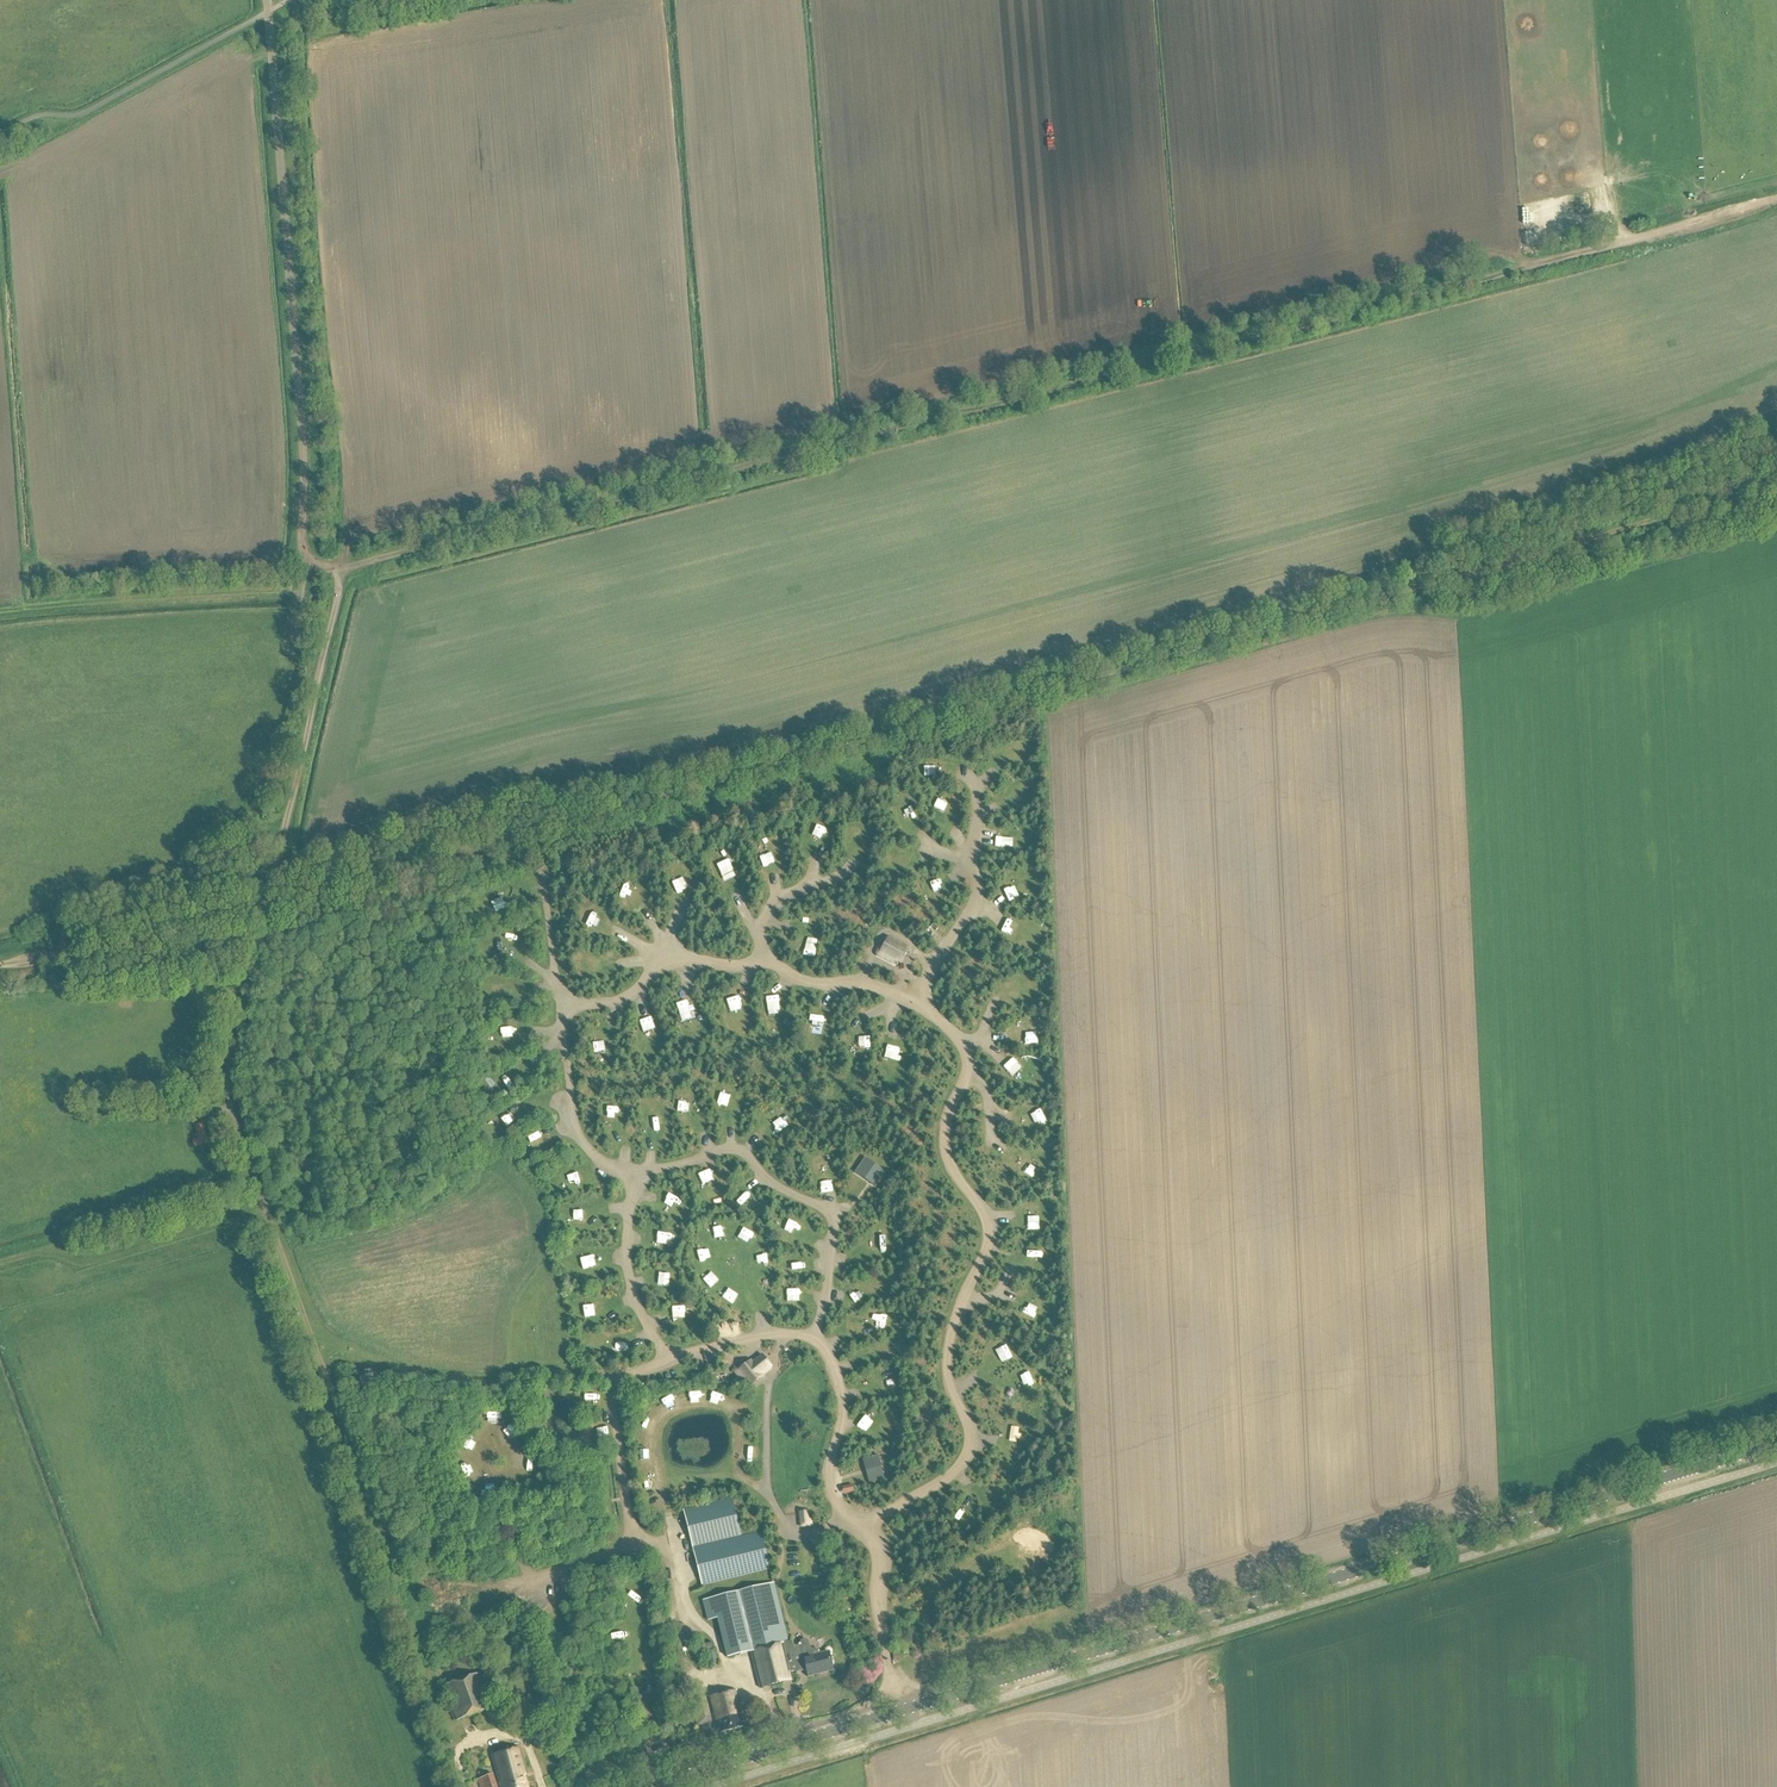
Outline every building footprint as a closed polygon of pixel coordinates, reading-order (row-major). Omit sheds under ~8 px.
[(675,877),(687,877),(687,865),(675,865),(675,877)] [(876,954),(876,955),(876,956),(877,957),(879,959),(895,966),(896,963),(901,965),(910,949),(888,937),(883,948),(879,946),(876,953),(876,954)] [(1016,998),(1021,985),(1009,980),(1003,993),(1016,998)] [(732,997),(734,1012),(747,1010),(745,995),(732,997)] [(857,1033),(868,1037),(871,1025),(860,1022),(857,1033)] [(208,1144),(204,1125),(196,1127),(201,1146),(208,1144)] [(866,1158),(855,1173),(863,1178),(866,1174),(878,1182),(885,1172),(866,1158)] [(1033,1220),(1035,1209),(1024,1206),(1022,1218),(1033,1220)] [(784,1230),(797,1225),(794,1219),(781,1225),(784,1230)] [(876,1237),(879,1248),(890,1246),(888,1235),(876,1237)] [(868,1282),(871,1294),(883,1291),(880,1279),(868,1282)] [(734,1370),(734,1374),(744,1386),(747,1383),(751,1387),(764,1376),(752,1361),(743,1368),(741,1365),(734,1370)] [(381,1371),(365,1371),(365,1388),(381,1387),(381,1371)] [(1022,1371),(1009,1374),(1012,1386),(1024,1383),(1022,1371)] [(872,1482),(888,1478),(882,1453),(865,1457),(872,1482)] [(684,1511),(703,1587),(771,1570),(761,1532),(742,1537),(733,1499),(684,1511)] [(798,1513),(800,1529),(813,1527),(812,1518),(809,1519),(809,1512),(798,1513)] [(739,1594),(704,1602),(708,1622),(719,1620),(729,1658),(752,1652),(761,1689),(793,1681),(791,1672),(794,1672),(797,1673),(799,1670),(806,1669),(808,1677),(833,1671),(832,1667),(834,1664),(832,1658),(829,1657),(828,1653),(820,1655),(819,1652),(818,1652),(815,1653),(813,1652),(811,1651),(809,1650),(807,1648),(806,1646),(806,1643),(805,1643),(804,1642),(803,1641),(801,1641),(800,1642),(800,1643),(800,1645),(794,1646),(793,1646),(792,1646),(791,1645),(791,1644),(790,1640),(787,1640),(773,1585),(739,1593),(739,1594)] [(703,1653),(706,1653),(715,1650),(716,1650),(714,1644),(702,1647),(703,1653)] [(715,1650),(706,1653),(709,1665),(718,1663),(715,1650)] [(479,1674),(446,1686),(457,1720),(491,1708),(479,1674)] [(744,1723),(737,1692),(708,1699),(716,1731),(719,1730),(720,1734),(741,1729),(740,1724),(744,1723)] [(707,1703),(696,1705),(701,1726),(712,1723),(707,1703)] [(519,1748),(492,1757),(501,1786),(527,1786),(524,1777),(527,1776),(519,1748)] [(478,1780),(480,1786),(498,1786),(494,1775),(478,1780)]
